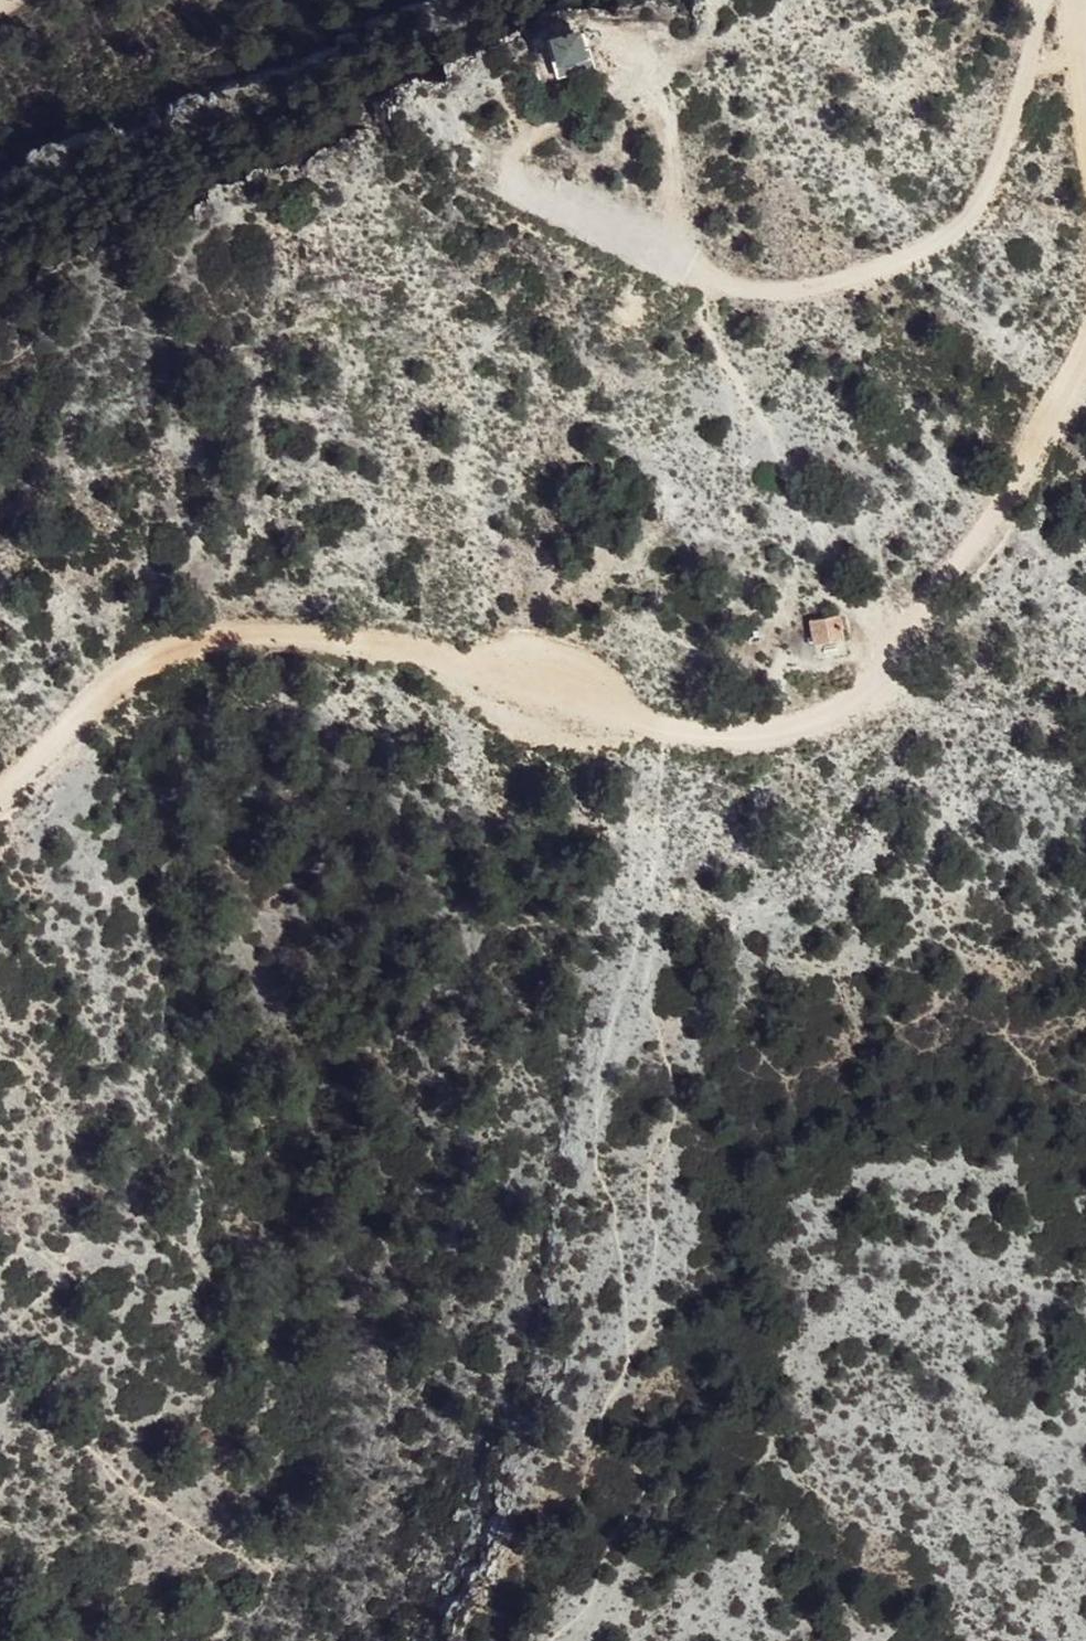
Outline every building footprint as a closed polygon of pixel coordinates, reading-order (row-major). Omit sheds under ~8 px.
[(576,22),(545,31),(555,63),(586,54),(576,22)] [(810,620),(813,640),(842,637),(839,616),(810,620)]
